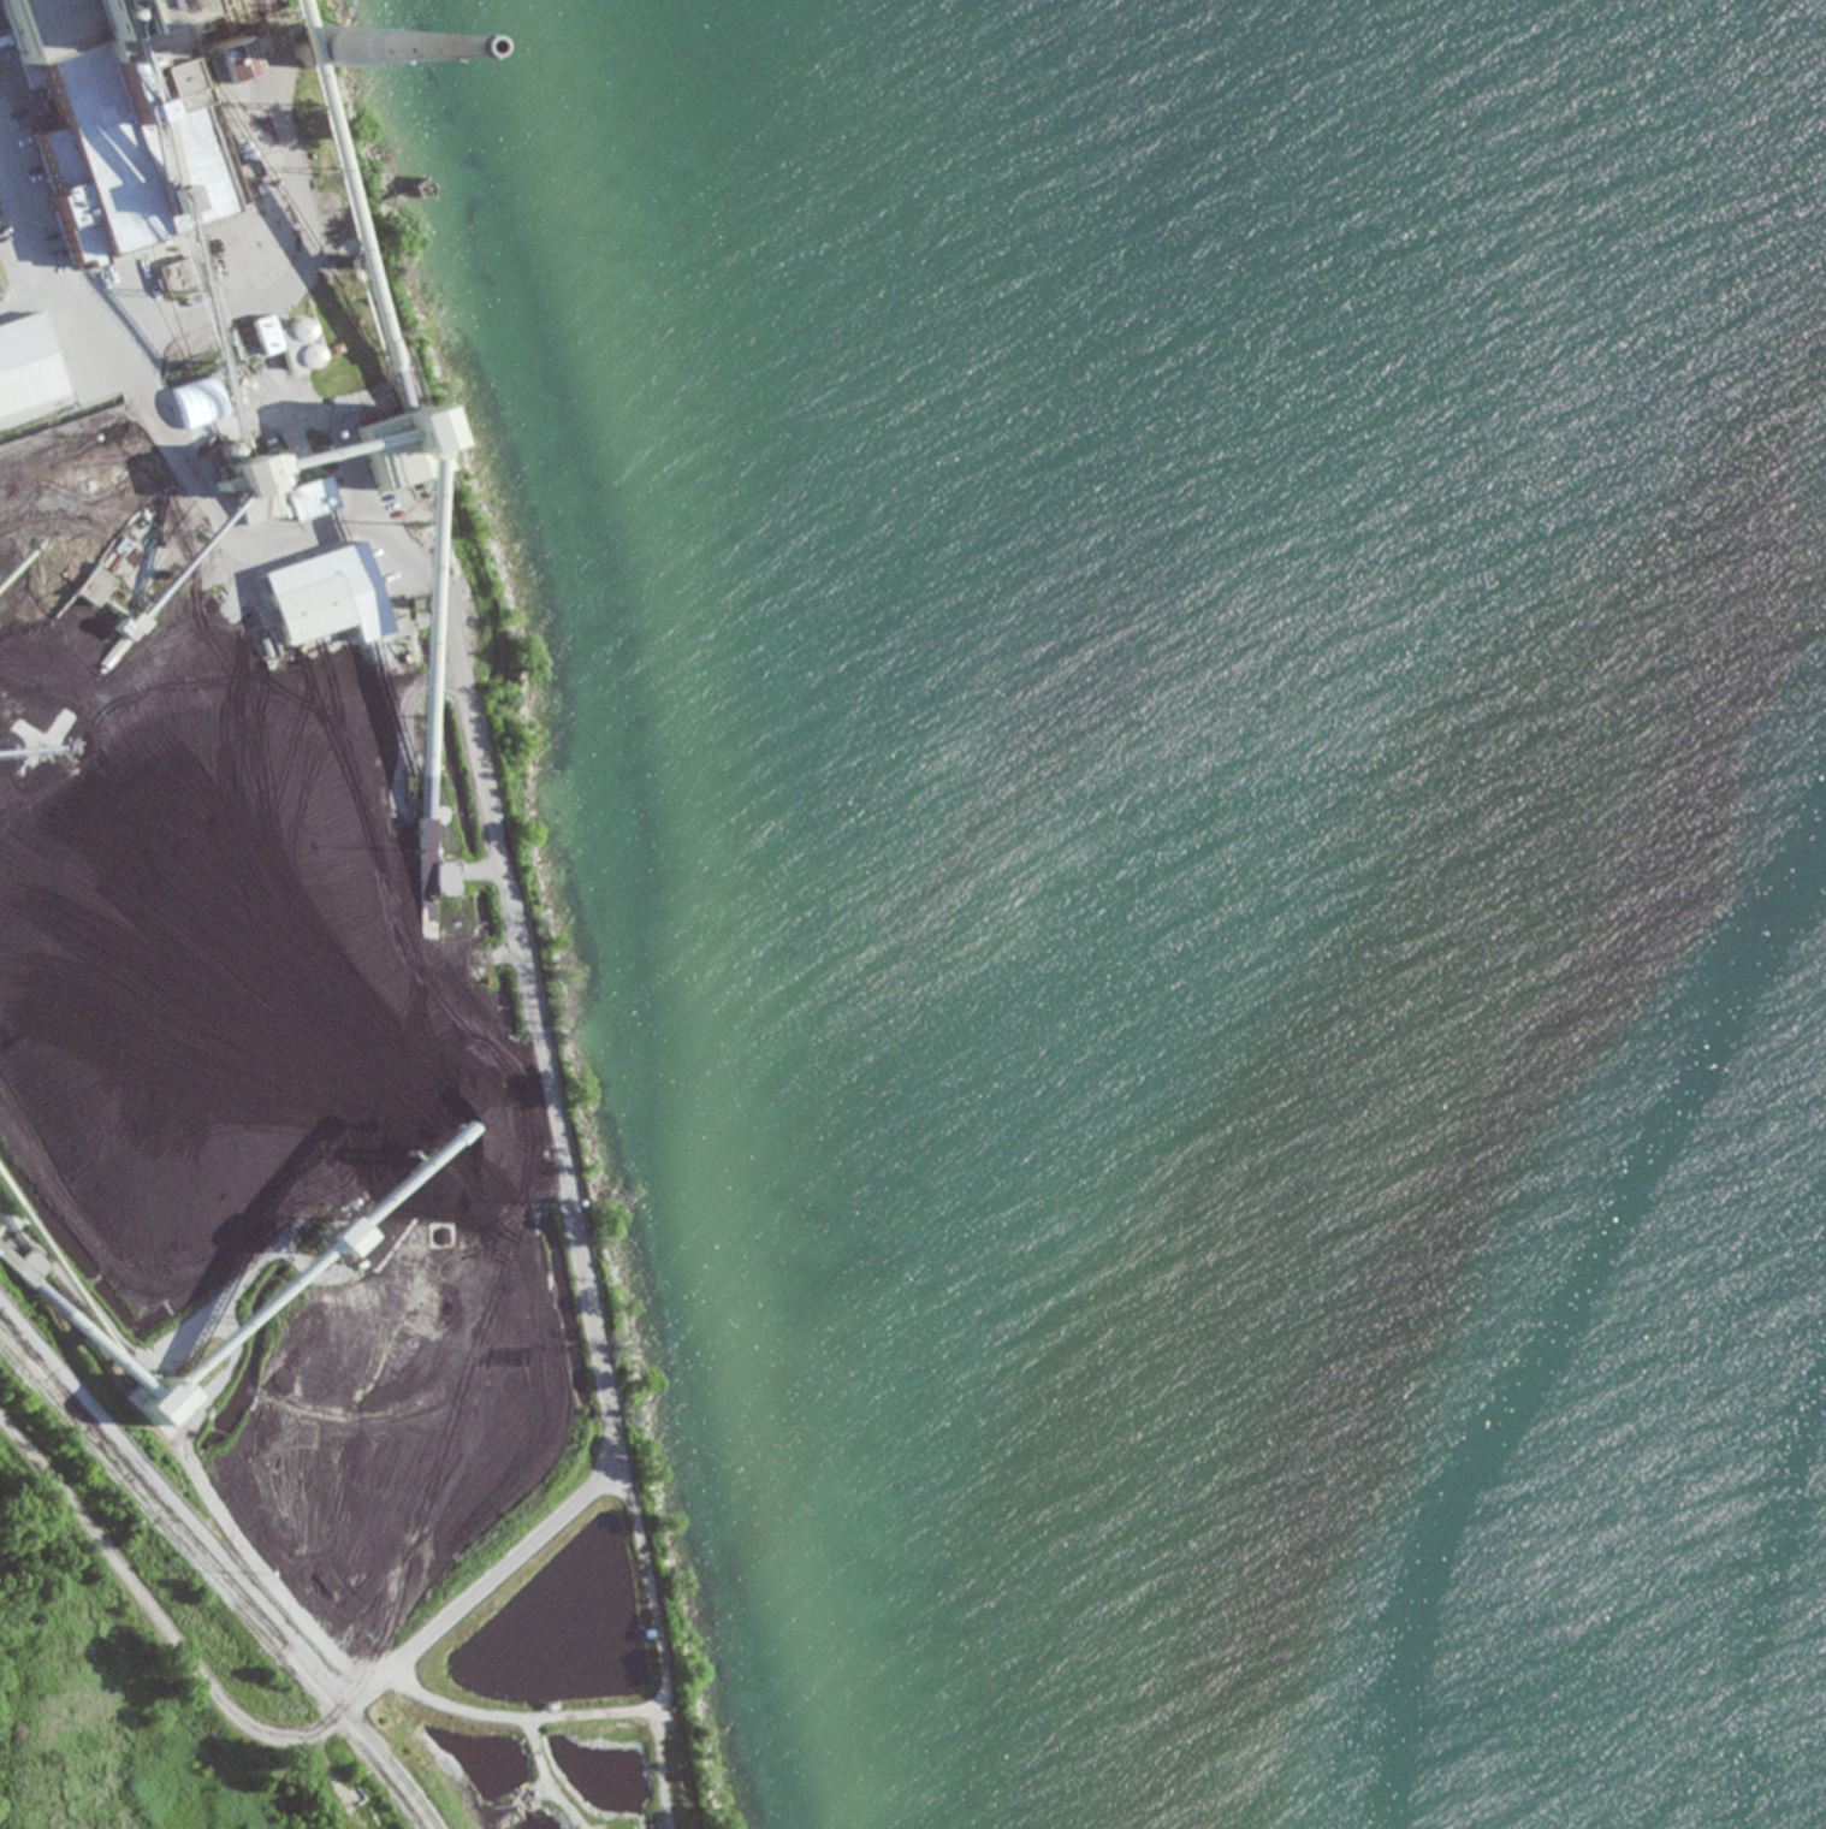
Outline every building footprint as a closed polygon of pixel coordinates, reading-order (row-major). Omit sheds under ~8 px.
[(45,130),(31,135),(75,262),(84,259),(85,262),(165,235),(167,242),(174,239),(171,229),(223,212),(195,130),(205,126),(217,77),(229,73),(231,61),(223,36),(171,54),(169,46),(243,21),(236,0),(1,0),(45,130)] [(259,174),(255,162),(236,167),(240,180),(259,174)] [(54,397),(0,416),(0,325),(25,316),(54,397)] [(261,355),(282,350),(287,371),(321,361),(316,343),(313,344),(307,320),(274,329),(270,316),(252,320),(261,355)] [(231,462),(241,524),(280,518),(276,495),(274,496),(272,482),(265,483),(262,469),(367,451),(373,490),(402,485),(421,596),(435,594),(411,451),(401,452),(399,434),(231,462)] [(337,509),(330,479),(290,489),(297,519),(337,509)] [(282,645),(353,625),(359,645),(390,637),(363,543),(261,572),(282,645)] [(434,894),(454,894),(454,863),(434,863),(434,894)]
